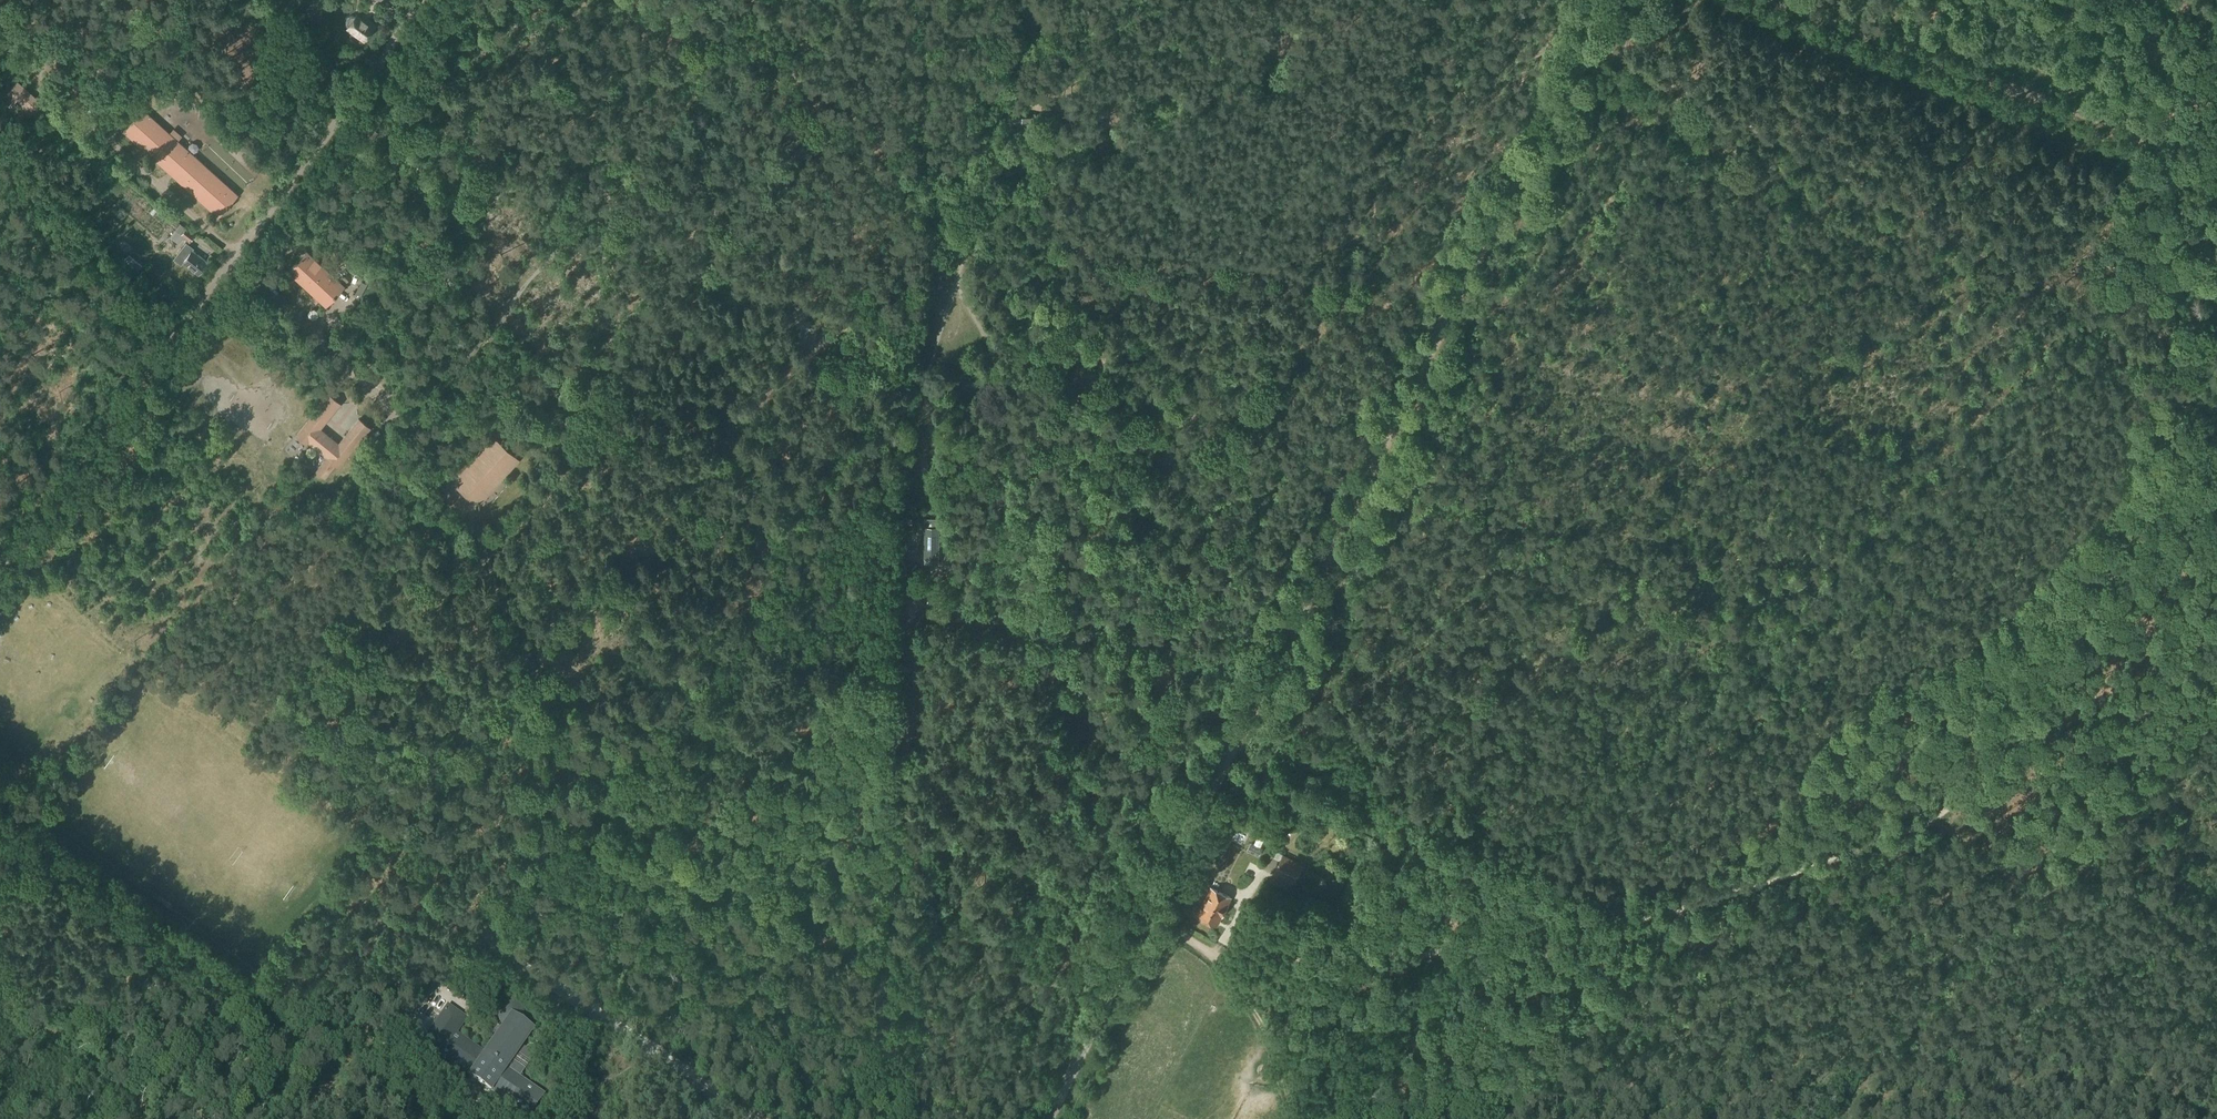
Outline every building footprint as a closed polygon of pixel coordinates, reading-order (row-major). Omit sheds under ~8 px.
[(347,25),(348,26),(347,27),(363,40),(373,27),(357,15),(356,16),(354,15),(353,15),(352,15),(350,15),(349,15),(348,16),(347,17),(346,18),(346,19),(346,21),(346,22),(346,23),(346,24),(347,25)] [(1032,30),(1030,43),(1043,46),(1046,33),(1032,30)] [(218,217),(238,195),(143,110),(123,131),(218,217)] [(369,143),(377,131),(370,126),(362,138),(369,143)] [(180,224),(170,237),(178,243),(184,235),(190,240),(194,235),(180,224)] [(186,242),(173,259),(181,265),(183,263),(198,275),(208,262),(203,259),(192,250),(193,248),(186,242)] [(307,251),(288,271),(324,303),(326,305),(344,285),(348,280),(344,277),(340,281),(307,251)] [(1032,251),(1031,265),(1051,266),(1051,252),(1032,251)] [(130,256),(125,261),(138,271),(142,266),(130,256)] [(338,444),(319,429),(340,403),(329,395),(296,435),(306,444),(308,442),(327,458),(316,471),(324,478),(334,464),(337,467),(369,427),(359,419),(338,444)] [(670,413),(664,422),(662,422),(674,432),(681,423),(670,413)] [(474,433),(465,443),(472,449),(481,439),(474,433)] [(481,502),(518,460),(493,438),(474,460),(467,454),(454,470),(460,475),(456,480),(461,483),(457,487),(474,502),(477,498),(481,502)] [(939,527),(940,518),(926,518),(926,527),(925,527),(925,557),(939,558),(939,527)] [(1003,561),(1002,572),(1021,573),(1022,563),(1003,561)] [(919,568),(919,578),(928,579),(929,569),(919,568)] [(1282,854),(1272,875),(1293,885),(1303,865),(1282,854)] [(1222,916),(1228,905),(1227,904),(1230,897),(1211,888),(1198,913),(1203,916),(1202,918),(1212,923),(1213,921),(1217,923),(1221,916),(1222,916)] [(505,1070),(532,1031),(520,1022),(521,1018),(521,1014),(519,1010),(516,1007),(512,1005),(508,1005),(504,1006),(501,1009),(499,1012),(498,1017),(499,1021),(501,1024),(504,1027),(484,1056),(455,1035),(465,1020),(448,1007),(422,1043),(470,1076),(469,1077),(490,1092),(491,1091),(528,1117),(543,1096),(505,1070)]
